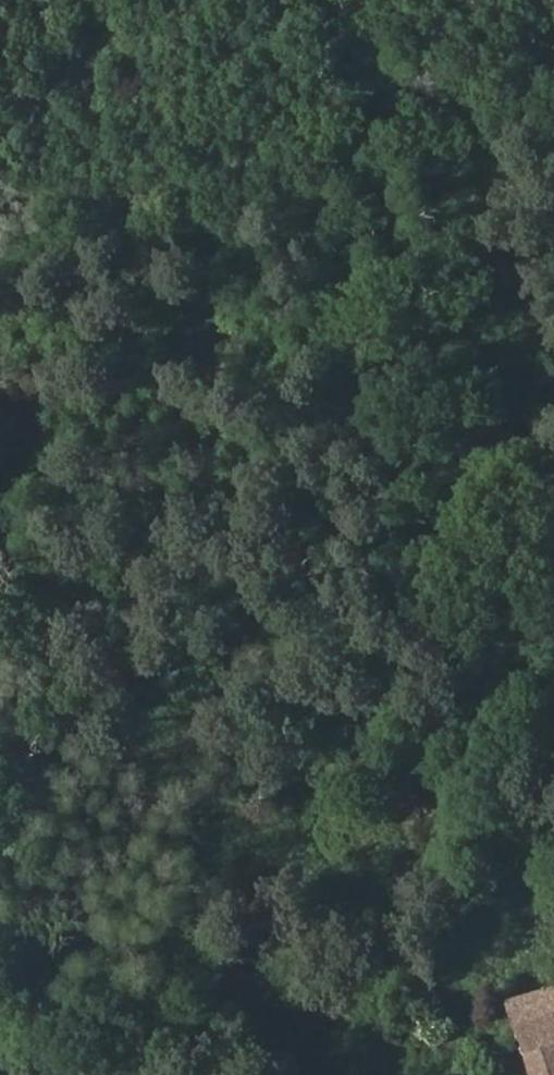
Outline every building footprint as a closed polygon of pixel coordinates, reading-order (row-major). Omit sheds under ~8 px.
[(508,1004),(530,1074),(553,1074),(553,990),(508,1004)]
